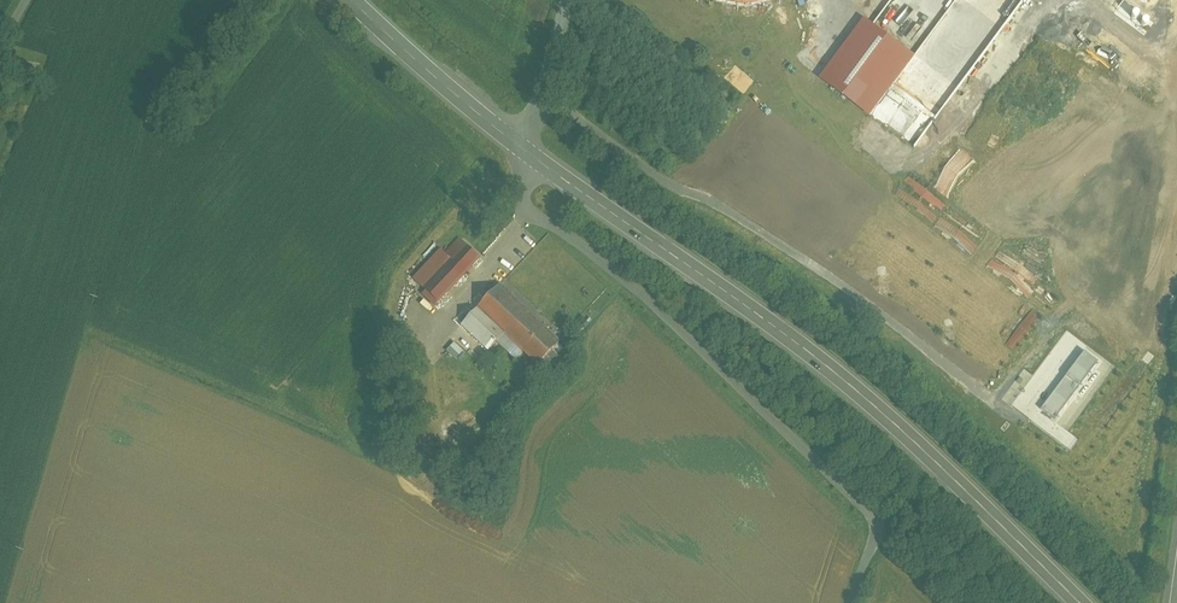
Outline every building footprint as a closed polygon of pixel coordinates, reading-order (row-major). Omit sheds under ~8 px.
[(873,25),(828,83),(871,115),(915,57),(873,25)] [(930,113),(939,120),(969,86),(961,79),(930,113)] [(866,132),(860,142),(908,169),(923,142),(882,119),(872,136),(866,132)] [(942,212),(947,205),(909,176),(904,183),(942,212)] [(461,239),(447,254),(453,260),(467,245),(461,239)] [(480,257),(467,245),(453,260),(425,289),(438,302),(480,257)] [(499,286),(462,325),(489,350),(505,333),(526,311),(499,286)] [(560,343),(526,311),(505,333),(539,365),(560,343)] [(403,357),(417,361),(423,343),(410,338),(403,357)] [(455,342),(446,351),(456,361),(465,352),(455,342)] [(1041,409),(1055,420),(1098,362),(1084,351),(1041,409)]
